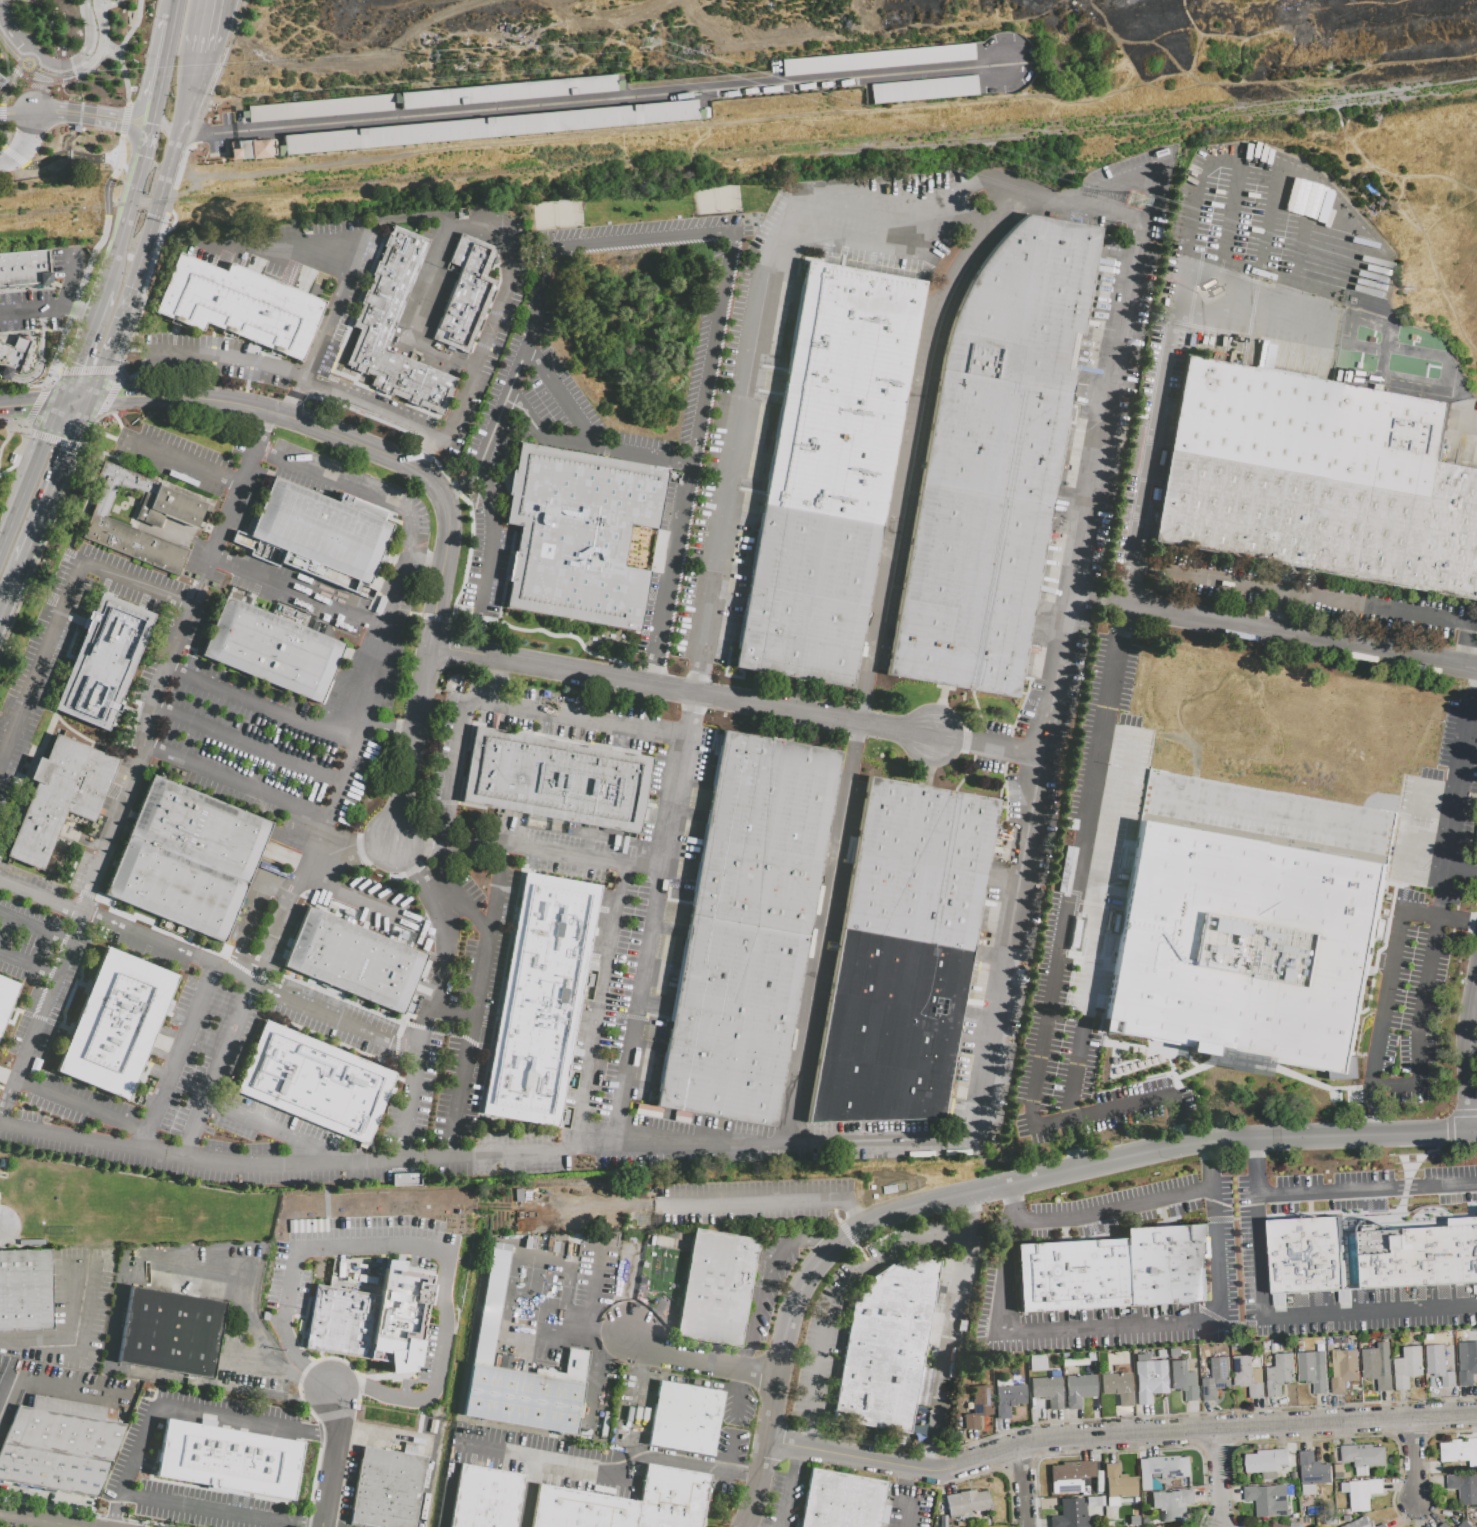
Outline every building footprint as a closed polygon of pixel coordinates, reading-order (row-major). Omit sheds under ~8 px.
[(781,76),(780,59),(971,42),(972,59),(781,76)] [(868,83),(870,103),(976,93),(974,74),(868,83)] [(391,109),(248,121),(246,105),(390,93),(391,109)] [(281,135),(283,154),(702,118),(701,108),(695,109),(694,99),(281,135)] [(266,140),(267,158),(231,161),(229,143),(266,140)] [(1100,230),(1083,315),(964,295),(970,284),(979,265),(989,255),(1005,235),(1015,224),(1023,218),(1028,215),(1100,230)] [(429,239),(420,235),(393,224),(390,232),(388,231),(384,243),(421,258),(429,239)] [(457,233),(495,248),(489,262),(452,247),(457,233)] [(412,280),(421,258),(384,243),(382,246),(384,247),(378,261),(377,261),(375,265),(412,280)] [(446,261),(458,266),(483,276),(489,262),(452,247),(446,261)] [(33,285),(48,284),(46,252),(30,253),(33,285)] [(33,285),(30,253),(15,254),(17,286),(33,285)] [(0,255),(0,287),(17,286),(15,254),(0,255)] [(300,363),(324,303),(230,265),(228,264),(224,273),(176,254),(152,313),(173,322),(200,333),(203,325),(300,363)] [(806,262),(924,283),(922,295),(903,405),(784,384),(806,262)] [(402,305),(412,280),(375,265),(371,275),(372,276),(366,290),(402,305)] [(483,317),(497,282),(483,276),(458,266),(444,301),(483,317)] [(394,323),(402,305),(366,290),(365,289),(359,304),(361,305),(359,309),(394,323)] [(940,371),(1070,394),(1083,317),(1083,315),(964,295),(959,305),(951,324),(946,342),(940,371)] [(429,339),(468,355),(483,317),(444,301),(429,339)] [(388,339),(394,323),(359,309),(355,318),(354,318),(352,324),(359,327),(388,339)] [(373,344),(384,348),(388,339),(359,327),(355,337),(373,344)] [(7,383),(9,380),(9,378),(12,371),(19,374),(32,344),(15,337),(10,348),(0,344),(0,380),(7,383)] [(355,337),(344,365),(362,372),(373,344),(355,337)] [(362,372),(372,376),(369,384),(378,387),(393,352),(384,348),(373,344),(362,372)] [(378,387),(394,394),(408,358),(393,352),(378,387)] [(1183,355),(1360,387),(1328,573),(1150,541),(1183,355)] [(421,364),(407,399),(394,394),(408,358),(421,364)] [(438,371),(424,406),(407,399),(421,364),(438,371)] [(456,378),(441,413),(424,406),(438,371),(454,377),(456,378)] [(1064,429),(1065,424),(1069,403),(1070,394),(940,371),(934,406),(1064,429)] [(762,506),(881,527),(903,405),(784,384),(762,506)] [(1440,462),(1476,469),(1476,599),(1328,573),(1360,387),(1450,402),(1440,462)] [(1057,470),(1064,429),(934,406),(927,448),(1057,470)] [(503,526),(518,528),(504,610),(507,610),(639,633),(639,630),(649,574),(620,569),(628,526),(657,531),(657,529),(667,470),(517,444),(503,526)] [(1051,509),(1057,470),(927,448),(921,487),(1051,509)] [(80,540),(104,481),(96,478),(102,462),(156,483),(155,486),(204,506),(176,578),(80,540)] [(230,541),(234,531),(240,533),(247,536),(255,517),(270,478),(330,502),(333,504),(337,495),(382,513),(379,522),(390,527),(366,585),(353,579),(349,589),(278,561),(276,565),(248,554),(250,549),(230,541)] [(888,677),(933,685),(953,688),(1017,699),(1018,694),(1026,649),(1051,509),(921,487),(890,669),(888,677)] [(752,562),(871,583),(881,527),(762,506),(752,562)] [(743,612),(862,633),(871,583),(752,562),(743,612)] [(56,711),(109,733),(117,712),(121,713),(124,706),(121,705),(157,615),(103,593),(95,612),(93,612),(90,619),(92,620),(56,711)] [(204,656),(228,596),(347,644),(322,704),(204,656)] [(733,668),(736,668),(744,670),(853,689),(853,686),(862,633),(743,612),(737,646),(734,662),(733,668)] [(474,725),(468,759),(644,791),(650,758),(474,725)] [(722,730),(840,751),(837,771),(808,936),(689,915),(722,730)] [(67,813),(43,873),(7,859),(38,783),(32,781),(41,758),(48,761),(58,736),(120,761),(101,808),(95,824),(67,813)] [(468,759),(644,791),(636,834),(460,802),(468,759)] [(1101,1031),(1148,768),(1397,812),(1350,1076),(1101,1031)] [(154,775),(274,824),(225,944),(106,896),(154,775)] [(870,776),(921,785),(929,787),(996,799),(1000,799),(996,820),(973,951),(843,927),(869,783),(870,776)] [(524,873),(600,887),(556,1129),(480,1115),(524,873)] [(284,968),(309,907),(429,956),(426,962),(432,964),(412,1015),(406,1013),(404,1017),(284,968)] [(808,936),(802,968),(683,947),(689,915),(808,936)] [(829,1003),(959,1027),(973,951),(843,927),(829,1003)] [(802,968),(796,1002),(677,981),(683,947),(802,968)] [(54,1072),(104,948),(177,977),(127,1102),(54,1072)] [(19,985),(0,1031),(0,977),(19,985)] [(796,1002),(789,1038),(671,1017),(677,981),(796,1002)] [(808,1124),(943,1120),(959,1027),(829,1003),(808,1124)] [(789,1038),(782,1080),(663,1059),(671,1017),(789,1038)] [(236,1093),(265,1021),(397,1074),(368,1146),(236,1093)] [(655,1108),(773,1129),(782,1080),(663,1059),(655,1108)] [(391,1173),(391,1186),(419,1185),(418,1173),(391,1173)] [(1304,1219),(1329,1218),(1340,1217),(1341,1225),(1345,1291),(1309,1293),(1304,1219)] [(1450,1220),(1476,1218),(1476,1283),(1453,1284),(1450,1227),(1450,1220)] [(1304,1219),(1309,1293),(1272,1295),(1268,1221),(1304,1219)] [(1375,1231),(1378,1288),(1345,1291),(1341,1225),(1375,1223),(1375,1231)] [(1125,1239),(1124,1228),(1203,1224),(1207,1302),(1128,1306),(1125,1239)] [(1450,1227),(1453,1284),(1419,1286),(1415,1229),(1450,1227)] [(693,1229),(757,1240),(738,1348),(674,1337),(693,1229)] [(1415,1229),(1419,1286),(1378,1288),(1375,1231),(1415,1229)] [(1125,1239),(1128,1306),(1019,1312),(1015,1244),(1125,1239)] [(52,1330),(0,1332),(0,1252),(50,1250),(52,1330)] [(492,1250),(509,1253),(489,1368),(534,1376),(535,1370),(564,1375),(569,1348),(590,1352),(575,1437),(463,1417),(492,1250)] [(366,1359),(303,1348),(314,1284),(326,1286),(331,1259),(383,1256),(384,1260),(402,1261),(400,1269),(430,1274),(429,1284),(430,1284),(431,1284),(427,1305),(424,1304),(415,1366),(410,1366),(410,1371),(388,1374),(387,1362),(366,1359)] [(855,1305),(834,1420),(912,1436),(939,1291),(944,1261),(925,1258),(925,1262),(914,1260),(913,1265),(902,1263),(896,1269),(893,1266),(876,1278),(878,1282),(869,1287),(867,1297),(863,1295),(860,1306),(855,1305)] [(129,1286),(225,1303),(211,1379),(115,1362),(129,1286)] [(1459,1343),(1476,1342),(1476,1376),(1474,1376),(1474,1387),(1461,1388),(1460,1372),(1461,1371),(1459,1343)] [(1445,1359),(1454,1358),(1456,1388),(1443,1389),(1442,1374),(1428,1375),(1426,1346),(1444,1345),(1445,1359)] [(1421,1347),(1423,1375),(1409,1376),(1410,1390),(1396,1391),(1394,1359),(1405,1359),(1404,1348),(1421,1347)] [(1168,1349),(1178,1348),(1179,1355),(1169,1356),(1168,1349)] [(1157,1350),(1165,1349),(1165,1357),(1157,1358),(1157,1350)] [(1377,1378),(1364,1379),(1362,1350),(1380,1349),(1382,1377),(1391,1376),(1392,1392),(1378,1393),(1377,1378)] [(1333,1395),(1332,1379),(1334,1379),(1332,1352),(1358,1351),(1360,1381),(1346,1382),(1346,1394),(1333,1395)] [(1298,1354),(1325,1352),(1328,1394),(1314,1395),(1313,1384),(1306,1385),(1306,1382),(1300,1382),(1298,1354)] [(1268,1398),(1266,1368),(1277,1367),(1276,1355),(1294,1354),(1296,1383),(1282,1383),(1283,1397),(1268,1398)] [(1249,1386),(1236,1387),(1234,1357),(1252,1356),(1253,1369),(1260,1369),(1261,1383),(1264,1383),(1264,1398),(1250,1399),(1249,1386)] [(1217,1390),(1217,1401),(1204,1402),(1202,1379),(1212,1379),(1211,1359),(1229,1358),(1231,1389),(1217,1390)] [(1165,1360),(1167,1393),(1150,1394),(1150,1404),(1137,1405),(1134,1362),(1165,1360)] [(1185,1391),(1178,1392),(1178,1388),(1172,1389),(1170,1361),(1187,1360),(1188,1374),(1196,1373),(1197,1387),(1199,1387),(1199,1401),(1186,1402),(1185,1391)] [(1100,1375),(1131,1373),(1133,1406),(1119,1407),(1118,1394),(1102,1395),(1100,1375)] [(1065,1376),(1095,1374),(1096,1396),(1079,1397),(1080,1409),(1067,1409),(1065,1376)] [(1030,1379),(1059,1377),(1062,1409),(1048,1410),(1047,1399),(1043,1399),(1043,1397),(1031,1398),(1030,1379)] [(716,1419),(654,1408),(659,1380),(722,1391),(716,1419)] [(970,1385),(971,1413),(962,1413),(963,1429),(977,1428),(976,1415),(990,1415),(989,1385),(970,1385)] [(996,1419),(995,1404),(996,1404),(995,1386),(1024,1385),(1025,1403),(1013,1404),(1013,1405),(1008,1406),(1009,1418),(996,1419)] [(46,1487),(0,1479),(0,1451),(19,1403),(31,1405),(33,1395),(76,1403),(74,1413),(46,1487)] [(74,1413),(76,1403),(117,1410),(115,1420),(127,1422),(121,1439),(100,1490),(98,1496),(46,1487),(74,1413)] [(716,1419),(710,1455),(647,1444),(654,1408),(716,1419)] [(164,1418),(303,1443),(292,1501),(153,1476),(164,1418)] [(1469,1440),(1476,1439),(1476,1456),(1472,1453),(1473,1460),(1441,1462),(1440,1445),(1454,1444),(1453,1441),(1463,1440),(1463,1443),(1469,1443),(1469,1440)] [(1341,1446),(1373,1444),(1373,1448),(1385,1447),(1386,1466),(1368,1467),(1369,1476),(1357,1476),(1356,1468),(1355,1468),(1354,1461),(1342,1462),(1341,1446)] [(425,1457),(413,1526),(378,1526),(349,1522),(362,1446),(425,1457)] [(1245,1455),(1258,1454),(1257,1452),(1266,1452),(1266,1453),(1273,1453),(1273,1450),(1289,1449),(1290,1465),(1277,1466),(1277,1479),(1264,1480),(1264,1473),(1246,1474),(1245,1455)] [(1300,1452),(1314,1451),(1315,1463),(1321,1463),(1322,1465),(1331,1465),(1332,1484),(1316,1485),(1316,1495),(1302,1496),(1300,1452)] [(1138,1459),(1145,1459),(1145,1458),(1158,1457),(1178,1456),(1178,1459),(1190,1458),(1191,1478),(1160,1480),(1160,1490),(1140,1491),(1138,1459)] [(1051,1493),(1049,1466),(1062,1465),(1062,1463),(1093,1461),(1094,1476),(1081,1477),(1082,1491),(1051,1493)] [(1107,1497),(1104,1463),(1118,1462),(1119,1475),(1126,1474),(1126,1477),(1135,1476),(1137,1495),(1107,1497)] [(522,1475),(513,1526),(448,1526),(460,1464),(522,1475)] [(641,1490),(646,1464),(709,1475),(705,1501),(641,1490)] [(884,1483),(876,1526),(799,1526),(810,1470),(884,1483)] [(1459,1477),(1476,1475),(1476,1505),(1460,1506),(1459,1490),(1448,1490),(1447,1476),(1459,1475),(1459,1477)] [(1349,1483),(1368,1481),(1368,1480),(1383,1479),(1384,1494),(1371,1495),(1372,1499),(1371,1499),(1371,1511),(1351,1512),(1350,1493),(1342,1494),(1341,1484),(1349,1483)] [(635,1526),(531,1526),(538,1484),(639,1502),(635,1526)] [(1244,1487),(1287,1485),(1289,1516),(1257,1519),(1256,1501),(1245,1502),(1244,1487)] [(944,1494),(947,1515),(989,1509),(986,1488),(944,1494)] [(705,1501),(701,1526),(641,1526),(635,1526),(639,1502),(641,1490),(705,1501)] [(1195,1491),(1196,1506),(1186,1506),(1187,1522),(1163,1523),(1162,1510),(1158,1511),(1158,1508),(1151,1509),(1150,1493),(1163,1492),(1163,1493),(1195,1491)] [(1090,1526),(1078,1526),(1050,1526),(1049,1517),(1061,1516),(1060,1499),(1081,1497),(1081,1503),(1085,1503),(1086,1517),(1090,1517),(1090,1526)] [(1373,1521),(1375,1526),(1345,1526),(1367,1517),(1370,1523),(1373,1521)]
